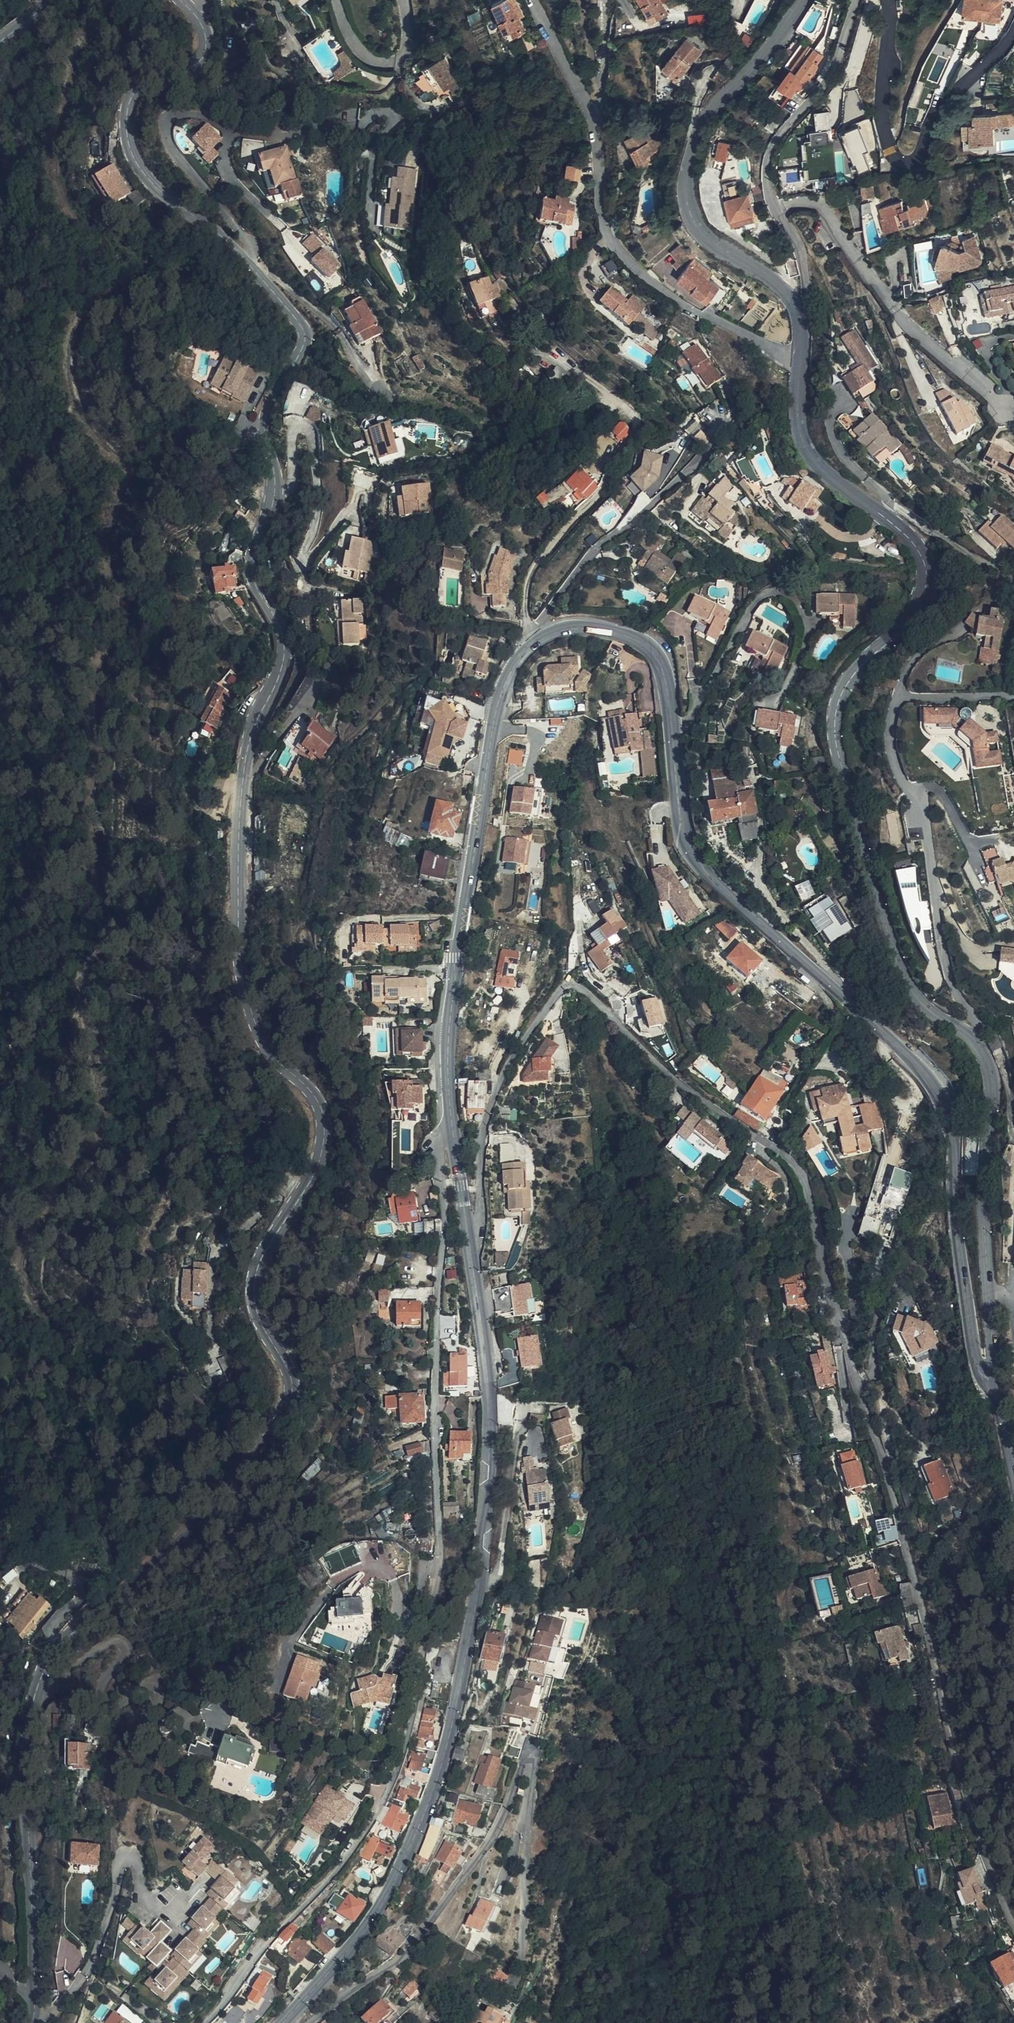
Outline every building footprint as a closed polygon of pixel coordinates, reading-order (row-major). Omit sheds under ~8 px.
[(513,0),(496,0),(492,2),(505,30),(512,27),(514,34),(526,28),(513,0)] [(662,0),(639,0),(648,17),(654,14),(658,20),(669,13),(663,2),(662,0)] [(821,0),(816,0),(814,3),(828,9),(830,4),(821,0)] [(1003,0),(966,0),(964,15),(1000,21),(1003,0)] [(708,23),(706,12),(690,14),(692,26),(708,23)] [(748,44),(757,31),(734,18),(735,34),(748,44)] [(722,43),(715,33),(708,37),(712,43),(709,45),(713,50),(722,43)] [(823,36),(819,42),(828,48),(827,38),(823,36)] [(701,50),(687,38),(663,65),(678,78),(701,50)] [(815,48),(804,40),(785,66),(791,70),(780,87),(785,91),(792,95),(797,88),(799,89),(805,80),(808,82),(819,66),(818,63),(824,54),(815,48)] [(819,42),(815,48),(824,54),(828,48),(819,42)] [(338,75),(355,65),(345,48),(339,52),(343,58),(340,65),(334,68),(338,75)] [(446,54),(430,63),(442,83),(448,80),(454,92),(464,86),(446,54)] [(442,83),(430,63),(423,67),(426,74),(432,84),(441,100),(452,93),(454,92),(448,80),(442,83)] [(432,84),(426,74),(420,78),(426,87),(432,84)] [(454,92),(452,93),(460,106),(472,100),(464,86),(454,92)] [(785,91),(780,87),(773,97),(778,101),(785,91)] [(832,127),(830,109),(816,110),(818,128),(832,127)] [(984,142),(991,142),(991,124),(995,124),(1008,124),(1008,112),(974,113),(975,123),(972,123),(973,144),(984,144),(984,142)] [(780,122),(773,116),(766,126),(773,131),(780,122)] [(880,147),(870,117),(854,122),(856,126),(844,130),(852,154),(854,153),(857,162),(853,164),(855,170),(861,168),(862,170),(872,167),(867,151),(880,147)] [(213,148),(220,140),(206,126),(192,141),(206,154),(203,158),(209,164),(219,154),(213,148)] [(626,136),(639,166),(645,163),(655,159),(652,152),(647,140),(649,139),(644,127),(626,136)] [(828,128),(812,130),(813,143),(829,141),(828,128)] [(656,135),(649,139),(647,140),(652,152),(662,147),(656,135)] [(716,158),(727,160),(731,142),(721,139),(716,158)] [(283,149),(284,149),(286,154),(294,152),(291,143),(282,146),(283,149)] [(286,154),(284,149),(283,149),(256,157),(261,173),(268,171),(273,188),(280,186),(282,194),(285,194),(288,201),(301,198),(295,181),(294,181),(288,162),(287,157),(286,154)] [(580,177),(582,163),(568,160),(566,174),(580,177)] [(759,179),(763,178),(763,173),(763,164),(755,163),(755,171),(759,171),(759,179)] [(111,207),(125,197),(129,194),(121,181),(122,180),(112,166),(92,179),(111,207)] [(391,180),(388,207),(393,207),(391,229),(408,231),(411,208),(408,208),(408,201),(411,201),(414,171),(397,170),(396,180),(391,180)] [(870,179),(861,181),(864,197),(882,194),(880,176),(870,179)] [(738,179),(723,183),(733,224),(755,218),(749,193),(742,195),(738,179)] [(455,200),(458,192),(447,188),(443,199),(449,202),(451,199),(455,200)] [(129,194),(125,197),(135,208),(147,197),(139,189),(129,194)] [(880,206),(883,215),(888,214),(892,229),(915,223),(914,218),(919,216),(929,213),(925,199),(924,197),(910,201),(911,207),(904,209),(902,200),(880,206)] [(930,197),(925,199),(929,213),(934,212),(930,197)] [(574,207),(568,207),(553,205),(553,203),(541,202),(538,222),(571,226),(574,207)] [(388,207),(385,206),(382,228),(391,229),(393,207),(388,207)] [(669,225),(684,219),(683,216),(681,212),(680,213),(678,208),(666,212),(668,220),(669,225)] [(888,214),(883,215),(881,215),(886,231),(892,229),(888,214)] [(308,217),(302,220),(305,226),(310,223),(308,217)] [(645,230),(656,225),(653,218),(644,222),(645,224),(643,225),(645,230)] [(620,225),(623,237),(637,233),(634,220),(620,225)] [(538,246),(545,228),(538,227),(531,244),(538,246)] [(304,244),(315,254),(322,247),(324,244),(313,234),(304,244)] [(946,243),(935,246),(932,258),(938,259),(936,265),(940,277),(952,274),(951,271),(979,265),(983,261),(975,235),(964,238),(967,249),(960,250),(946,243)] [(571,257),(582,249),(582,239),(572,239),(571,257)] [(659,240),(643,256),(661,273),(673,260),(677,257),(669,250),(659,240)] [(690,263),(694,257),(676,242),(669,250),(677,257),(673,260),(681,273),(690,263)] [(324,250),(322,247),(315,254),(318,257),(324,250)] [(324,250),(318,257),(313,262),(319,268),(330,278),(342,266),(324,250)] [(694,257),(690,263),(707,276),(712,272),(694,257)] [(790,276),(800,274),(796,261),(787,263),(790,276)] [(707,276),(690,263),(681,273),(677,278),(708,302),(720,286),(707,276)] [(499,274),(494,271),(496,281),(504,277),(499,274)] [(370,278),(363,283),(368,289),(374,284),(370,278)] [(499,298),(497,293),(495,287),(494,286),(489,288),(486,280),(468,288),(475,307),(492,301),(499,298)] [(978,308),(982,307),(985,318),(985,320),(1004,316),(1001,303),(1006,302),(1008,309),(1013,308),(1013,287),(975,296),(978,308)] [(626,318),(631,322),(632,321),(638,314),(646,305),(633,294),(627,302),(610,288),(597,303),(621,323),(626,318)] [(941,294),(932,297),(937,311),(946,307),(941,294)] [(353,302),(355,306),(365,300),(362,296),(353,302)] [(355,306),(347,311),(364,343),(383,332),(365,300),(355,306)] [(492,301),(475,307),(477,312),(484,309),(487,315),(496,312),(492,301)] [(982,307),(978,308),(963,312),(966,323),(985,318),(982,307)] [(638,314),(632,321),(640,328),(638,330),(652,341),(660,332),(638,314)] [(627,328),(631,322),(626,318),(621,323),(627,328)] [(842,380),(853,396),(874,381),(868,373),(878,366),(854,331),(842,339),(848,349),(851,347),(863,365),(854,372),(842,380)] [(695,368),(709,388),(721,379),(696,345),(690,348),(685,352),(682,354),(692,370),(695,368)] [(852,369),(854,372),(863,365),(851,347),(848,349),(859,364),(852,369)] [(209,385),(221,391),(223,387),(234,392),(236,388),(248,394),(257,374),(223,357),(209,385)] [(706,390),(709,388),(695,368),(692,370),(691,371),(706,390)] [(223,387),(221,391),(220,392),(231,397),(232,396),(234,392),(223,387)] [(234,392),(232,396),(244,402),(248,394),(236,388),(234,392)] [(935,394),(941,406),(954,399),(950,393),(945,389),(935,394)] [(868,406),(861,395),(855,399),(862,410),(868,406)] [(954,399),(941,406),(957,437),(976,426),(968,410),(966,406),(964,406),(963,403),(959,402),(956,404),(954,399)] [(322,412),(312,407),(309,409),(304,420),(312,424),(318,430),(322,412)] [(707,407),(697,415),(709,425),(711,422),(709,420),(712,416),(707,407)] [(884,448),(891,455),(898,448),(900,446),(872,416),(852,433),(858,440),(856,442),(871,459),(872,459),(884,448)] [(397,453),(387,423),(367,430),(377,460),(397,453)] [(628,435),(629,433),(623,428),(621,431),(627,437),(628,435)] [(622,443),(627,437),(621,431),(615,437),(622,443)] [(701,433),(696,439),(705,447),(710,442),(701,433)] [(900,446),(898,448),(904,455),(909,466),(916,462),(911,452),(904,443),(900,446)] [(1013,482),(1013,458),(1003,452),(1003,450),(991,445),(983,462),(992,467),(991,469),(1012,479),(1013,482)] [(879,465),(891,455),(884,448),(872,459),(879,465)] [(659,479),(663,458),(645,455),(642,470),(631,480),(644,493),(659,479)] [(748,485),(758,480),(747,459),(737,464),(748,485)] [(578,488),(588,498),(594,492),(599,484),(589,475),(578,488)] [(735,484),(727,475),(714,490),(724,499),(735,484)] [(781,483),(789,488),(795,492),(802,481),(797,477),(783,479),(781,483)] [(795,492),(809,501),(813,496),(818,498),(822,491),(818,488),(816,490),(802,481),(795,492)] [(404,517),(412,516),(416,515),(431,513),(427,486),(400,490),(401,498),(404,517)] [(795,492),(789,488),(781,500),(801,513),(804,508),(814,515),(819,508),(809,501),(795,492)] [(733,506),(724,499),(714,490),(708,497),(718,505),(715,509),(702,498),(691,513),(704,523),(706,521),(708,519),(721,530),(719,532),(717,534),(725,541),(742,520),(730,510),(733,506)] [(404,517),(401,498),(396,499),(399,519),(404,517)] [(999,509),(994,505),(989,513),(995,515),(999,509)] [(1001,544),(1004,541),(1007,543),(1013,550),(1013,527),(1002,516),(993,526),(988,521),(977,532),(997,549),(1001,544)] [(708,519),(706,521),(719,532),(721,530),(708,519)] [(647,551),(642,558),(648,562),(646,566),(644,569),(667,584),(681,565),(685,568),(690,562),(677,551),(671,561),(656,552),(658,548),(661,550),(666,542),(656,534),(647,539),(645,537),(638,543),(647,551)] [(232,536),(224,535),(217,553),(219,554),(224,556),(232,536)] [(341,569),(364,573),(368,574),(368,571),(373,544),(350,539),(347,554),(344,553),(341,569)] [(509,578),(517,556),(499,549),(496,558),(494,557),(488,575),(489,587),(486,587),(486,596),(492,596),(492,608),(506,607),(506,595),(509,595),(508,579),(509,578)] [(462,573),(464,554),(443,552),(441,570),(462,573)] [(234,577),(234,568),(209,572),(213,595),(228,593),(227,589),(234,588),(232,577),(234,577)] [(368,574),(364,573),(363,580),(375,582),(377,573),(368,571),(368,574)] [(728,612),(697,597),(688,613),(689,613),(695,616),(702,619),(704,620),(707,618),(711,621),(706,633),(715,638),(728,612)] [(821,598),(821,609),(821,618),(835,617),(838,616),(840,615),(839,613),(845,613),(846,617),(846,627),(856,626),(855,598),(821,598)] [(342,618),(342,621),(341,631),(342,646),(357,645),(356,631),(356,626),(362,626),(360,600),(341,602),(342,618)] [(989,622),(979,620),(977,630),(977,636),(986,638),(984,649),(987,650),(985,664),(998,666),(1005,613),(991,611),(989,622)] [(977,630),(979,620),(972,615),(964,625),(971,631),(977,630)] [(832,620),(832,628),(846,627),(845,619),(832,620)] [(775,676),(786,648),(754,636),(747,653),(761,659),(763,659),(766,657),(770,658),(765,672),(775,676)] [(489,665),(486,664),(481,662),(484,653),(488,644),(470,638),(462,662),(467,663),(462,678),(474,682),(476,674),(486,677),(489,665)] [(559,660),(560,668),(570,667),(570,675),(578,674),(576,659),(559,660)] [(570,675),(570,667),(560,668),(548,669),(547,669),(547,670),(546,670),(546,671),(545,671),(545,672),(544,672),(544,673),(544,674),(543,675),(543,676),(543,677),(543,681),(536,681),(537,694),(545,693),(545,689),(563,687),(564,691),(572,691),(570,675)] [(233,685),(238,677),(231,673),(227,682),(233,685)] [(344,692),(348,678),(339,676),(335,689),(344,692)] [(222,710),(229,695),(216,689),(206,708),(211,710),(203,726),(216,732),(223,718),(219,716),(221,712),(222,710)] [(233,697),(229,695),(222,710),(226,712),(233,697)] [(427,756),(427,754),(437,723),(434,711),(443,703),(430,699),(421,725),(430,729),(422,754),(427,756)] [(460,739),(462,740),(468,725),(458,722),(447,703),(444,702),(443,703),(434,711),(437,723),(427,754),(443,759),(446,759),(451,743),(453,737),(460,739)] [(327,714),(330,706),(322,703),(320,711),(327,714)] [(639,734),(638,726),(636,712),(626,713),(626,717),(623,717),(622,713),(621,706),(610,708),(612,723),(615,747),(629,745),(629,750),(642,748),(639,734)] [(959,709),(924,710),(924,715),(928,719),(928,723),(945,723),(948,726),(953,719),(960,724),(954,731),(969,742),(970,767),(1002,764),(999,732),(987,733),(978,724),(972,720),(974,716),(975,715),(975,713),(975,712),(974,710),(972,709),(971,708),(969,708),(967,708),(966,709),(963,712),(959,709)] [(924,715),(924,710),(910,710),(911,723),(928,723),(928,719),(924,715)] [(976,713),(975,712),(975,713),(975,715),(974,716),(972,720),(978,724),(981,721),(977,717),(977,714),(976,713)] [(795,747),(799,719),(768,714),(765,713),(762,733),(763,733),(778,735),(780,735),(782,732),(787,733),(786,747),(795,747)] [(948,726),(954,731),(960,724),(953,719),(948,726)] [(615,747),(612,723),(610,723),(614,752),(629,750),(629,745),(615,747)] [(317,755),(324,760),(326,757),(333,745),(334,746),(337,741),(336,740),(336,738),(313,725),(308,734),(311,736),(302,752),(315,759),(317,755)] [(311,736),(308,734),(299,750),(302,752),(311,736)] [(338,742),(325,765),(328,766),(341,743),(338,742)] [(511,747),(508,762),(522,764),(525,750),(511,747)] [(656,775),(654,750),(643,750),(644,776),(656,775)] [(824,764),(823,760),(820,758),(818,758),(815,758),(813,760),(813,763),(813,766),(815,768),(818,769),(821,768),(822,766),(824,764)] [(281,768),(274,766),(271,774),(278,777),(281,768)] [(744,780),(734,782),(737,797),(747,795),(744,784),(744,780)] [(515,787),(511,811),(531,815),(535,790),(515,787)] [(818,801),(825,813),(830,810),(823,798),(818,801)] [(464,847),(466,835),(457,833),(460,817),(451,815),(453,808),(433,804),(426,837),(451,842),(451,844),(464,847)] [(374,821),(381,824),(383,818),(376,815),(374,821)] [(807,825),(797,830),(800,837),(810,831),(807,825)] [(507,836),(503,860),(523,864),(527,840),(507,836)] [(996,848),(981,855),(987,868),(1001,861),(996,848)] [(420,876),(446,884),(452,860),(427,853),(423,865),(420,876)] [(1000,881),(1009,877),(1011,882),(1013,883),(1013,860),(1012,867),(1006,869),(1002,861),(1001,861),(987,868),(988,869),(984,870),(990,885),(1000,881)] [(919,902),(915,868),(896,873),(909,923),(916,940),(923,954),(930,964),(925,946),(924,930),(932,930),(929,901),(919,902)] [(686,925),(699,916),(666,870),(659,874),(658,874),(659,877),(655,879),(654,876),(653,876),(651,877),(653,885),(658,901),(666,897),(686,925)] [(444,887),(446,884),(420,876),(419,880),(444,887)] [(1009,877),(1000,881),(1002,886),(1011,882),(1009,877)] [(827,888),(804,904),(821,928),(831,941),(853,925),(835,900),(827,888)] [(684,926),(686,925),(666,897),(658,901),(660,908),(669,905),(684,926)] [(600,974),(610,966),(600,953),(616,941),(612,936),(616,934),(623,928),(618,921),(617,923),(614,918),(608,911),(599,918),(604,925),(588,937),(593,945),(596,948),(591,951),(586,955),(600,974)] [(444,927),(442,919),(430,922),(432,930),(444,927)] [(738,933),(724,921),(716,931),(729,943),(738,933)] [(491,935),(492,928),(487,927),(485,925),(482,927),(480,928),(480,931),(482,932),(482,936),(487,937),(488,934),(491,935)] [(373,929),(364,929),(355,929),(355,949),(374,949),(397,948),(415,947),(415,928),(405,928),(397,928),(373,929)] [(617,947),(622,954),(626,952),(621,944),(617,947)] [(746,981),(761,964),(740,946),(725,963),(746,981)] [(1002,960),(1013,962),(1013,949),(1003,948),(1002,960)] [(512,988),(518,956),(517,957),(517,953),(502,951),(495,985),(512,988)] [(568,970),(572,975),(582,965),(577,960),(568,970)] [(1002,960),(1001,969),(1013,979),(1013,962),(1002,960)] [(396,979),(388,979),(388,982),(383,982),(383,979),(370,979),(371,1005),(383,1005),(383,1001),(397,1000),(406,1000),(426,1000),(426,981),(397,982),(396,979)] [(648,1028),(663,1025),(658,998),(642,1001),(648,1028)] [(400,1030),(400,1039),(405,1039),(405,1057),(423,1057),(423,1052),(423,1043),(423,1030),(400,1030)] [(553,1055),(556,1052),(562,1042),(551,1033),(537,1052),(537,1058),(536,1058),(528,1073),(528,1081),(546,1079),(550,1078),(549,1069),(554,1069),(553,1055)] [(684,1038),(688,1043),(692,1039),(688,1034),(684,1038)] [(928,1049),(920,1041),(916,1045),(923,1053),(928,1049)] [(559,1054),(556,1052),(553,1055),(554,1069),(549,1069),(550,1078),(546,1079),(547,1084),(556,1083),(555,1074),(561,1069),(559,1054)] [(469,1069),(467,1079),(489,1081),(490,1070),(469,1069)] [(764,1093),(777,1102),(784,1092),(760,1077),(748,1095),(758,1102),(764,1093)] [(484,1111),(485,1084),(467,1083),(467,1111),(484,1111)] [(388,1113),(395,1113),(395,1098),(391,1098),(391,1086),(383,1086),(388,1113)] [(421,1109),(421,1092),(411,1091),(412,1086),(391,1086),(391,1098),(395,1098),(395,1113),(412,1113),(411,1110),(421,1109)] [(861,1146),(862,1150),(872,1147),(868,1131),(884,1127),(877,1102),(860,1106),(865,1124),(855,1127),(847,1093),(837,1095),(836,1090),(832,1092),(831,1089),(810,1094),(815,1112),(820,1111),(823,1121),(838,1118),(839,1123),(843,1138),(840,1139),(843,1151),(861,1146)] [(502,1105),(502,1122),(515,1121),(515,1110),(510,1110),(510,1105),(502,1105)] [(687,1122),(684,1126),(693,1134),(713,1150),(716,1146),(724,1153),(731,1144),(685,1106),(678,1115),(687,1122)] [(763,1125),(739,1111),(735,1118),(742,1123),(755,1130),(758,1132),(763,1125)] [(838,1118),(823,1121),(824,1126),(839,1123),(838,1118)] [(801,1141),(807,1152),(823,1144),(812,1124),(801,1141)] [(693,1134),(684,1126),(677,1134),(687,1141),(693,1134)] [(794,1129),(790,1127),(785,1135),(789,1138),(794,1129)] [(844,1155),(862,1150),(861,1146),(843,1151),(844,1155)] [(500,1150),(501,1164),(504,1164),(515,1163),(514,1149),(500,1150)] [(743,1168),(740,1172),(735,1180),(749,1189),(755,1182),(768,1192),(776,1181),(754,1166),(756,1163),(748,1158),(741,1166),(743,1168)] [(515,1163),(504,1164),(505,1186),(510,1185),(510,1193),(511,1210),(524,1209),(524,1208),(523,1189),(527,1188),(526,1181),(525,1163),(515,1163)] [(735,1180),(740,1172),(737,1169),(729,1180),(752,1198),(758,1191),(765,1196),(768,1192),(755,1182),(749,1189),(735,1180)] [(523,1189),(524,1208),(532,1207),(530,1181),(526,1181),(527,1188),(523,1189)] [(403,1198),(403,1194),(402,1191),(393,1192),(390,1197),(387,1198),(389,1214),(397,1213),(395,1199),(403,1198)] [(872,1191),(860,1235),(878,1240),(890,1196),(872,1191)] [(413,1193),(403,1194),(403,1198),(395,1199),(397,1213),(398,1223),(417,1220),(413,1193)] [(532,1209),(524,1209),(525,1224),(533,1224),(532,1209)] [(440,1232),(442,1218),(422,1216),(420,1232),(440,1232)] [(524,1230),(520,1244),(529,1241),(532,1231),(527,1232),(526,1230),(524,1230)] [(196,1260),(195,1269),(197,1269),(196,1291),(205,1291),(205,1297),(217,1298),(220,1249),(207,1249),(207,1260),(196,1260)] [(778,1281),(780,1291),(785,1290),(787,1309),(806,1305),(803,1283),(797,1284),(796,1278),(778,1281)] [(531,1282),(511,1284),(515,1311),(516,1314),(535,1311),(531,1282)] [(511,1284),(494,1287),(498,1313),(515,1311),(511,1284)] [(420,1326),(419,1304),(396,1305),(397,1327),(420,1326)] [(900,1344),(930,1337),(921,1322),(916,1325),(893,1318),(888,1335),(897,1337),(900,1344)] [(538,1336),(518,1339),(523,1369),(538,1366),(536,1351),(540,1351),(538,1336)] [(933,1342),(930,1337),(900,1344),(909,1359),(926,1349),(924,1346),(933,1342)] [(466,1386),(466,1349),(456,1346),(455,1356),(449,1356),(449,1370),(443,1370),(443,1386),(466,1386)] [(835,1385),(826,1351),(816,1354),(817,1357),(809,1360),(817,1390),(835,1385)] [(243,1352),(234,1354),(236,1364),(246,1361),(243,1352)] [(403,1374),(402,1364),(388,1365),(388,1366),(384,1367),(384,1371),(388,1371),(388,1374),(403,1374)] [(404,1423),(425,1421),(423,1395),(403,1396),(402,1395),(388,1396),(389,1409),(396,1408),(396,1415),(400,1415),(400,1414),(403,1414),(403,1415),(404,1423)] [(530,1421),(544,1424),(546,1416),(533,1412),(530,1421)] [(573,1457),(572,1433),(576,1433),(576,1421),(561,1421),(561,1431),(557,1431),(558,1457),(573,1457)] [(449,1456),(462,1457),(470,1457),(470,1445),(471,1433),(450,1432),(449,1456)] [(428,1456),(427,1442),(427,1437),(417,1440),(404,1445),(407,1453),(401,1455),(404,1464),(408,1462),(409,1463),(428,1456)] [(470,1457),(462,1457),(462,1461),(474,1462),(474,1445),(470,1445),(470,1457)] [(858,1462),(861,1461),(859,1455),(846,1459),(848,1465),(858,1462)] [(530,1460),(529,1507),(548,1507),(548,1476),(538,1476),(538,1460),(530,1460)] [(848,1465),(841,1467),(849,1491),(854,1489),(860,1487),(865,1486),(858,1462),(848,1465)] [(930,1486),(947,1478),(940,1462),(922,1469),(930,1486)] [(841,1467),(838,1468),(845,1492),(849,1491),(841,1467)] [(954,1494),(947,1478),(930,1486),(925,1488),(931,1504),(954,1494)] [(905,1485),(897,1488),(903,1506),(910,1503),(905,1485)] [(458,1509),(458,1503),(445,1503),(445,1515),(451,1515),(451,1509),(458,1509)] [(886,1530),(885,1520),(873,1522),(875,1532),(886,1530)] [(887,1596),(879,1570),(844,1580),(847,1590),(842,1591),(845,1601),(854,1598),(855,1602),(869,1598),(871,1601),(887,1596)] [(338,1618),(364,1616),(362,1599),(352,1600),(352,1595),(344,1596),(345,1600),(336,1600),(338,1618)] [(466,1604),(467,1597),(452,1595),(451,1602),(466,1604)] [(828,1616),(840,1614),(837,1604),(831,1606),(826,1607),(828,1616)] [(13,1638),(31,1608),(25,1605),(7,1634),(13,1638)] [(40,1614),(31,1608),(13,1638),(22,1643),(20,1647),(30,1653),(53,1616),(42,1610),(40,1614)] [(556,1634),(563,1636),(567,1620),(568,1617),(564,1615),(566,1609),(563,1608),(561,1619),(556,1634)] [(548,1661),(556,1663),(563,1636),(556,1634),(561,1619),(541,1614),(530,1656),(533,1657),(548,1661)] [(455,1635),(462,1621),(455,1617),(448,1631),(455,1635)] [(907,1662),(896,1627),(872,1635),(876,1646),(878,1646),(883,1664),(887,1663),(888,1667),(907,1662)] [(505,1633),(488,1630),(483,1655),(486,1656),(500,1659),(505,1633)] [(498,1668),(500,1659),(486,1656),(484,1665),(498,1668)] [(548,1661),(533,1657),(530,1670),(545,1674),(548,1661)] [(310,1687),(314,1674),(317,1665),(297,1659),(284,1698),(304,1705),(310,1687)] [(520,1668),(517,1680),(526,1683),(529,1670),(520,1668)] [(389,1698),(395,1676),(381,1672),(380,1677),(373,1675),(373,1673),(355,1677),(357,1687),(349,1695),(352,1706),(368,1702),(367,1697),(377,1694),(389,1698)] [(319,1676),(314,1674),(310,1687),(315,1689),(319,1676)] [(526,1683),(517,1680),(511,1702),(506,1701),(503,1713),(510,1715),(524,1718),(527,1719),(530,1708),(529,1707),(532,1697),(540,1700),(544,1687),(536,1686),(526,1683)] [(440,1683),(433,1682),(430,1696),(438,1698),(440,1683)] [(904,1694),(922,1692),(922,1685),(903,1688),(904,1694)] [(527,1719),(524,1718),(523,1721),(534,1724),(540,1700),(532,1697),(529,1707),(530,1708),(527,1719)] [(430,1733),(435,1711),(430,1710),(430,1706),(424,1704),(417,1736),(428,1739),(430,1733)] [(895,1720),(902,1719),(901,1708),(894,1708),(895,1720)] [(510,1715),(503,1713),(500,1724),(507,1726),(510,1715)] [(90,1734),(93,1722),(87,1719),(84,1731),(90,1734)] [(254,1759),(256,1754),(252,1753),(253,1751),(233,1743),(235,1738),(233,1738),(231,1740),(224,1737),(215,1763),(225,1767),(228,1762),(247,1770),(249,1765),(252,1766),(255,1759),(254,1759)] [(73,1771),(89,1770),(89,1754),(89,1745),(68,1745),(68,1743),(65,1743),(65,1767),(73,1767),(73,1771)] [(212,1763),(217,1748),(209,1745),(208,1748),(196,1744),(195,1748),(190,1747),(187,1753),(212,1763)] [(516,1758),(520,1749),(505,1744),(502,1753),(516,1758)] [(458,1752),(454,1748),(451,1759),(458,1758),(465,1761),(466,1755),(458,1752)] [(409,1767),(405,1776),(410,1778),(412,1778),(415,1768),(420,1770),(425,1755),(410,1751),(408,1760),(411,1761),(409,1767)] [(486,1795),(499,1759),(488,1755),(485,1764),(481,1763),(474,1779),(480,1782),(476,1791),(486,1795)] [(422,1781),(425,1773),(420,1771),(420,1770),(415,1768),(412,1778),(422,1781)] [(405,1776),(392,1805),(401,1809),(403,1803),(401,1802),(404,1793),(416,1797),(419,1787),(413,1785),(413,1783),(408,1781),(410,1778),(405,1776)] [(497,1789),(489,1786),(486,1795),(484,1800),(493,1802),(497,1789)] [(525,1789),(520,1787),(517,1794),(523,1796),(525,1789)] [(335,1795),(324,1788),(307,1815),(322,1825),(330,1813),(334,1816),(344,1822),(354,1806),(342,1799),(335,1795)] [(443,1821),(450,1823),(452,1818),(457,1800),(458,1796),(449,1793),(441,1819),(434,1817),(431,1825),(435,1826),(439,1828),(443,1821)] [(952,1824),(945,1795),(925,1800),(933,1829),(952,1824)] [(463,1801),(457,1800),(452,1818),(457,1820),(463,1801)] [(457,1820),(474,1825),(481,1807),(463,1801),(457,1820)] [(384,1803),(379,1811),(383,1812),(379,1823),(400,1833),(408,1816),(404,1814),(405,1810),(401,1809),(392,1805),(384,1803)] [(322,1825),(307,1815),(302,1824),(322,1836),(334,1816),(330,1813),(322,1825)] [(440,1828),(447,1831),(450,1823),(443,1821),(439,1828),(440,1828)] [(470,1838),(483,1841),(489,1829),(474,1825),(470,1838)] [(426,1863),(440,1828),(439,1828),(435,1826),(432,1834),(428,1832),(426,1838),(430,1840),(428,1844),(424,1842),(418,1859),(420,1860),(426,1863)] [(381,1837),(384,1839),(387,1832),(384,1831),(385,1829),(381,1827),(377,1836),(381,1837)] [(377,1836),(371,1833),(369,1838),(378,1842),(381,1837),(377,1836)] [(452,1843),(454,1837),(446,1834),(444,1839),(452,1843)] [(378,1842),(369,1838),(359,1856),(371,1862),(372,1858),(379,1861),(382,1854),(390,1857),(394,1848),(378,1842)] [(297,1843),(291,1840),(286,1848),(292,1851),(297,1843)] [(414,1857),(418,1859),(424,1842),(421,1841),(414,1857)] [(98,1844),(71,1842),(70,1862),(97,1863),(98,1844)] [(450,1872),(456,1863),(459,1857),(464,1850),(454,1844),(452,1847),(445,1843),(434,1862),(442,1866),(439,1872),(446,1877),(449,1871),(450,1872)] [(292,1851),(286,1848),(279,1860),(284,1863),(292,1851)] [(927,1860),(924,1849),(918,1850),(921,1860),(927,1860)] [(994,1890),(980,1856),(973,1871),(982,1894),(994,1890)] [(456,1863),(463,1868),(467,1862),(459,1857),(456,1863)] [(356,1862),(353,1859),(347,1866),(351,1869),(356,1862)] [(237,1886),(211,1863),(205,1870),(202,1873),(213,1883),(215,1885),(210,1891),(204,1897),(208,1900),(209,1901),(218,1909),(233,1892),(232,1891),(237,1886)] [(982,1894),(973,1871),(962,1875),(967,1889),(963,1890),(970,1907),(978,1903),(979,1905),(985,1902),(982,1894)] [(351,1872),(343,1884),(354,1892),(363,1880),(351,1872)] [(442,1883),(446,1877),(439,1872),(435,1878),(442,1883)] [(964,1909),(970,1907),(963,1890),(967,1889),(962,1875),(957,1877),(962,1891),(958,1893),(964,1909)] [(442,1883),(440,1887),(446,1891),(449,1887),(442,1883)] [(236,1895),(233,1892),(218,1909),(221,1912),(236,1895)] [(354,1921),(364,1906),(363,1906),(365,1903),(358,1899),(356,1901),(350,1896),(347,1900),(335,1893),(330,1901),(336,1906),(335,1908),(354,1921)] [(483,1931),(496,1904),(482,1898),(474,1916),(471,1915),(467,1924),(483,1931)] [(218,1909),(208,1900),(200,1910),(201,1911),(197,1914),(191,1922),(186,1927),(192,1933),(198,1938),(213,1921),(221,1912),(218,1909)] [(197,1914),(195,1912),(189,1920),(191,1922),(197,1914)] [(198,1938),(202,1942),(217,1925),(213,1921),(198,1938)] [(291,1923),(277,1937),(281,1940),(277,1945),(280,1948),(294,1931),(292,1929),(294,1927),(291,1923)] [(134,1926),(124,1939),(140,1953),(141,1952),(147,1958),(144,1961),(149,1965),(154,1970),(162,1961),(168,1954),(158,1945),(168,1934),(158,1925),(149,1935),(147,1937),(144,1935),(134,1926)] [(392,1956),(407,1939),(391,1925),(376,1942),(392,1956)] [(304,1943),(307,1938),(300,1932),(291,1943),(298,1949),(292,1957),(299,1963),(311,1949),(304,1943)] [(198,1938),(192,1933),(183,1942),(184,1943),(180,1946),(174,1954),(169,1959),(171,1961),(181,1970),(196,1954),(204,1944),(202,1942),(198,1938)] [(334,1945),(326,1934),(317,1942),(326,1950),(328,1950),(334,1945)] [(140,1953),(124,1939),(119,1943),(135,1958),(140,1953)] [(999,1950),(1003,1951),(1006,1949),(1007,1947),(1006,1943),(1004,1941),(1000,1940),(997,1943),(996,1945),(997,1948),(999,1950)] [(180,1946),(178,1944),(171,1951),(174,1954),(180,1946)] [(200,1957),(196,1954),(181,1970),(185,1974),(200,1957)] [(1007,1955),(990,1965),(1003,1988),(1013,1982),(1013,1967),(1007,1955)] [(181,1970),(171,1961),(166,1965),(168,1967),(167,1968),(170,1971),(174,1967),(182,1974),(175,1982),(173,1980),(161,1994),(151,1985),(154,1982),(149,1978),(143,1986),(161,2002),(186,1975),(185,1974),(181,1970)] [(151,1985),(161,1994),(173,1980),(175,1982),(182,1974),(174,1967),(170,1971),(167,1968),(168,1967),(166,1965),(162,1961),(154,1970),(160,1975),(151,1985)] [(268,1992),(267,1988),(273,1980),(259,1970),(255,1976),(257,1977),(253,1983),(256,1985),(252,1991),(254,1993),(248,2002),(257,2008),(268,1992)] [(121,1988),(110,1980),(107,1983),(118,1992),(121,1988)] [(242,2006),(249,1995),(247,1994),(252,1986),(248,1983),(243,1990),(245,1991),(235,2006),(241,2010),(243,2007),(242,2006)] [(960,2001),(958,1996),(952,1998),(954,2004),(960,2001)] [(394,2012),(383,1999),(361,2018),(365,2022),(382,2022),(394,2012)] [(130,2010),(124,2004),(116,2012),(122,2018),(130,2010)] [(499,2019),(494,2016),(495,2013),(483,2005),(479,2012),(473,2008),(463,2022),(497,2022),(499,2019)] [(308,2013),(311,2015),(317,2010),(314,2006),(308,2013)] [(133,2013),(130,2010),(122,2018),(125,2021),(133,2013)] [(133,2013),(125,2021),(127,2022),(139,2022),(141,2021),(133,2013)]
